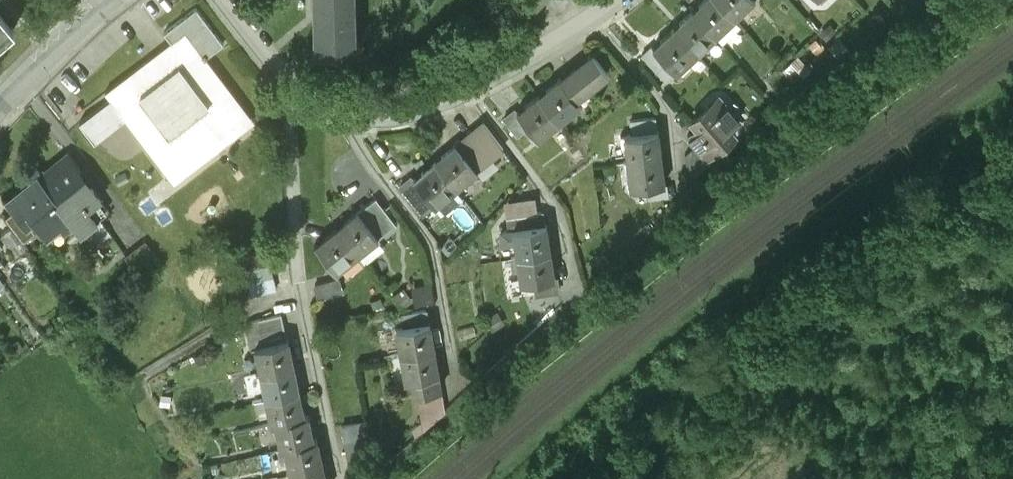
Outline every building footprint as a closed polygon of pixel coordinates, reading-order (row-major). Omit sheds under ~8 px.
[(318,8),(316,8),(316,20),(318,20),(319,45),(317,45),(317,47),(359,44),(359,42),(355,42),(355,30),(359,30),(359,27),(355,27),(354,0),(318,0),(318,8)] [(700,2),(702,5),(694,13),(710,30),(714,34),(726,22),(723,18),(729,12),(718,0),(703,0),(700,2)] [(729,12),(733,16),(745,5),(741,1),(742,0),(718,0),(729,12)] [(96,140),(126,117),(171,175),(250,114),(206,58),(225,43),(197,7),(165,31),(177,46),(157,62),(152,57),(106,92),(111,98),(81,120),(96,140)] [(694,13),(692,10),(681,21),(683,23),(676,29),(693,46),(696,50),(708,40),(704,36),(710,30),(694,13)] [(14,28),(0,11),(0,39),(14,28)] [(676,29),(674,27),(662,38),(665,40),(657,47),(668,58),(677,68),(689,57),(685,53),(693,46),(676,29)] [(657,47),(654,43),(644,53),(658,68),(668,58),(657,47)] [(549,90),(540,96),(555,115),(558,118),(570,108),(574,113),(584,105),(577,96),(609,71),(592,51),(547,87),(549,90)] [(547,120),(555,115),(540,96),(538,94),(524,104),(527,107),(519,113),(538,136),(551,125),(547,120)] [(726,100),(716,109),(708,100),(691,115),(697,122),(688,130),(696,139),(705,149),(720,137),(723,141),(735,131),(728,124),(739,114),(726,100)] [(485,120),(443,152),(445,155),(438,161),(455,184),(504,146),(485,120)] [(627,142),(629,159),(635,158),(658,155),(658,146),(661,146),(658,128),(632,132),(633,142),(627,142)] [(705,149),(696,139),(685,147),(688,169),(694,173),(712,157),(705,149)] [(101,194),(67,150),(65,152),(66,153),(54,163),(56,165),(47,172),(63,193),(55,200),(69,218),(79,231),(97,218),(87,205),(101,194)] [(658,155),(635,158),(637,168),(631,169),(633,185),(662,181),(661,170),(664,170),(662,154),(658,155)] [(438,161),(435,158),(422,169),(424,171),(416,177),(434,200),(455,184),(438,161)] [(44,167),(7,194),(25,219),(33,213),(33,214),(48,233),(69,218),(55,200),(63,193),(47,172),(44,167)] [(392,217),(375,195),(357,208),(360,211),(374,230),(392,217)] [(374,230),(360,211),(357,208),(344,219),(346,221),(338,227),(353,246),(356,250),(368,241),(365,237),(374,230)] [(545,221),(518,226),(520,236),(514,237),(517,254),(523,253),(546,249),(544,240),(548,239),(545,221)] [(338,227),(336,225),(322,236),(324,238),(316,243),(334,267),(348,256),(345,252),(353,246),(338,227)] [(161,260),(145,239),(125,254),(141,275),(161,260)] [(267,247),(243,251),(251,290),(274,285),(267,247)] [(546,249),(523,253),(524,262),(519,263),(521,279),(550,275),(549,266),(552,265),(549,248),(546,249)] [(340,279),(317,285),(320,296),(343,290),(340,279)] [(282,311),(245,318),(250,344),(262,342),(287,337),(282,311)] [(429,320),(402,324),(403,335),(399,336),(401,353),(406,352),(430,348),(428,337),(432,337),(429,320)] [(287,337),(262,342),(264,351),(258,353),(262,370),(267,369),(291,364),(289,353),(291,352),(288,337),(287,337)] [(430,348),(406,352),(408,361),(403,362),(406,378),(417,376),(434,373),(433,364),(436,364),(433,347),(430,348)] [(291,364),(267,369),(269,378),(264,379),(267,394),(272,393),(296,388),(295,381),(297,380),(294,363),(291,364)] [(434,373),(417,376),(420,389),(441,385),(439,372),(434,373)] [(296,388),(272,393),(274,403),(270,404),(273,420),(282,418),(302,414),(300,405),(302,404),(299,388),(296,388)] [(302,414),(282,418),(284,428),(280,429),(283,445),(292,443),(311,439),(309,430),(312,429),(308,413),(302,414)] [(365,420),(341,423),(345,438),(367,433),(365,420)] [(367,433),(345,438),(348,450),(369,447),(367,433)] [(311,439),(292,443),(294,452),(289,453),(292,469),(297,468),(321,463),(318,453),(321,453),(318,438),(311,439)] [(369,447),(348,450),(351,462),(372,459),(369,447)] [(354,477),(356,478),(369,478),(375,473),(371,461),(354,477)] [(297,468),(299,478),(294,478),(327,478),(323,463),(321,463),(297,468)]
